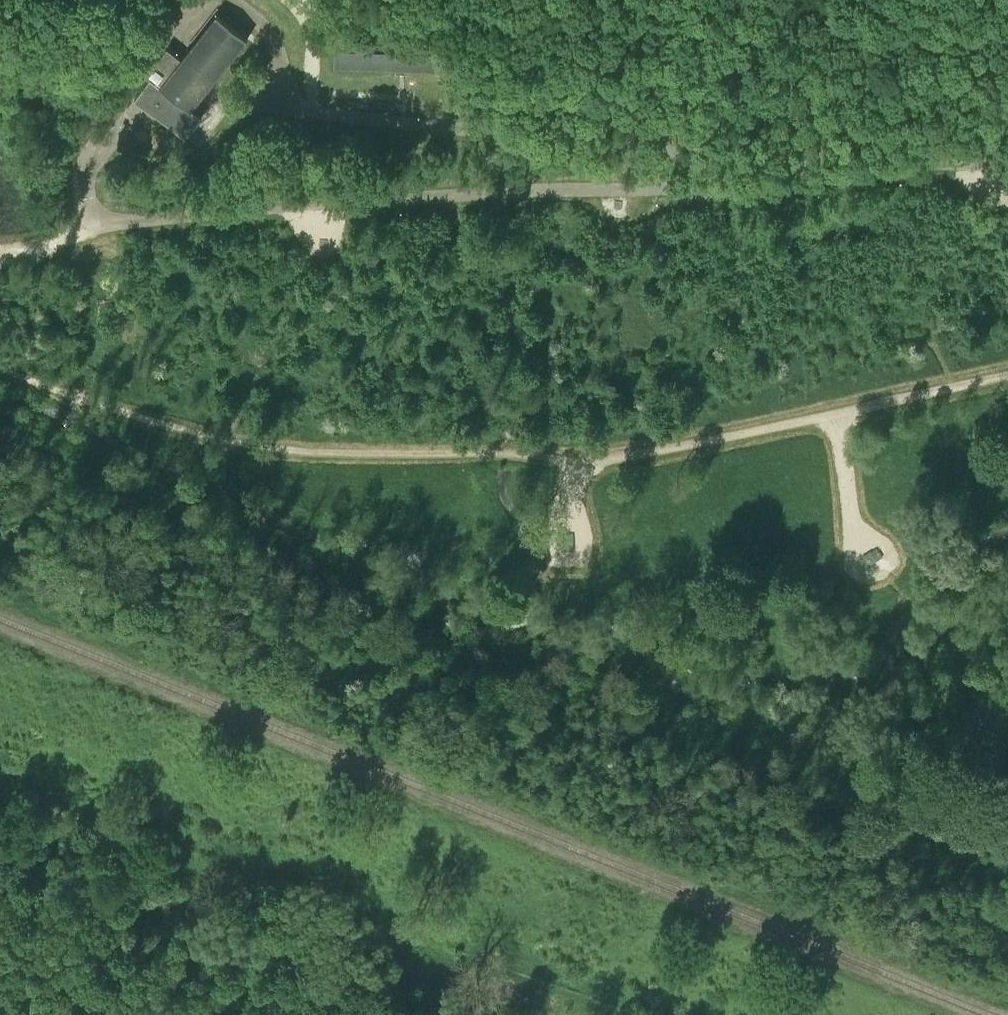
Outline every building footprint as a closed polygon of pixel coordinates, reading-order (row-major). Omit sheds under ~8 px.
[(248,38),(249,37),(217,12),(216,13),(217,14),(182,58),(168,46),(146,73),(150,77),(136,96),(186,136),(202,116),(192,108),(247,38),(248,38)] [(613,207),(621,207),(622,199),(614,199),(613,207)] [(574,551),(575,533),(563,533),(562,551),(574,551)] [(883,556),(880,551),(877,546),(862,556),(869,565),(883,556)]
